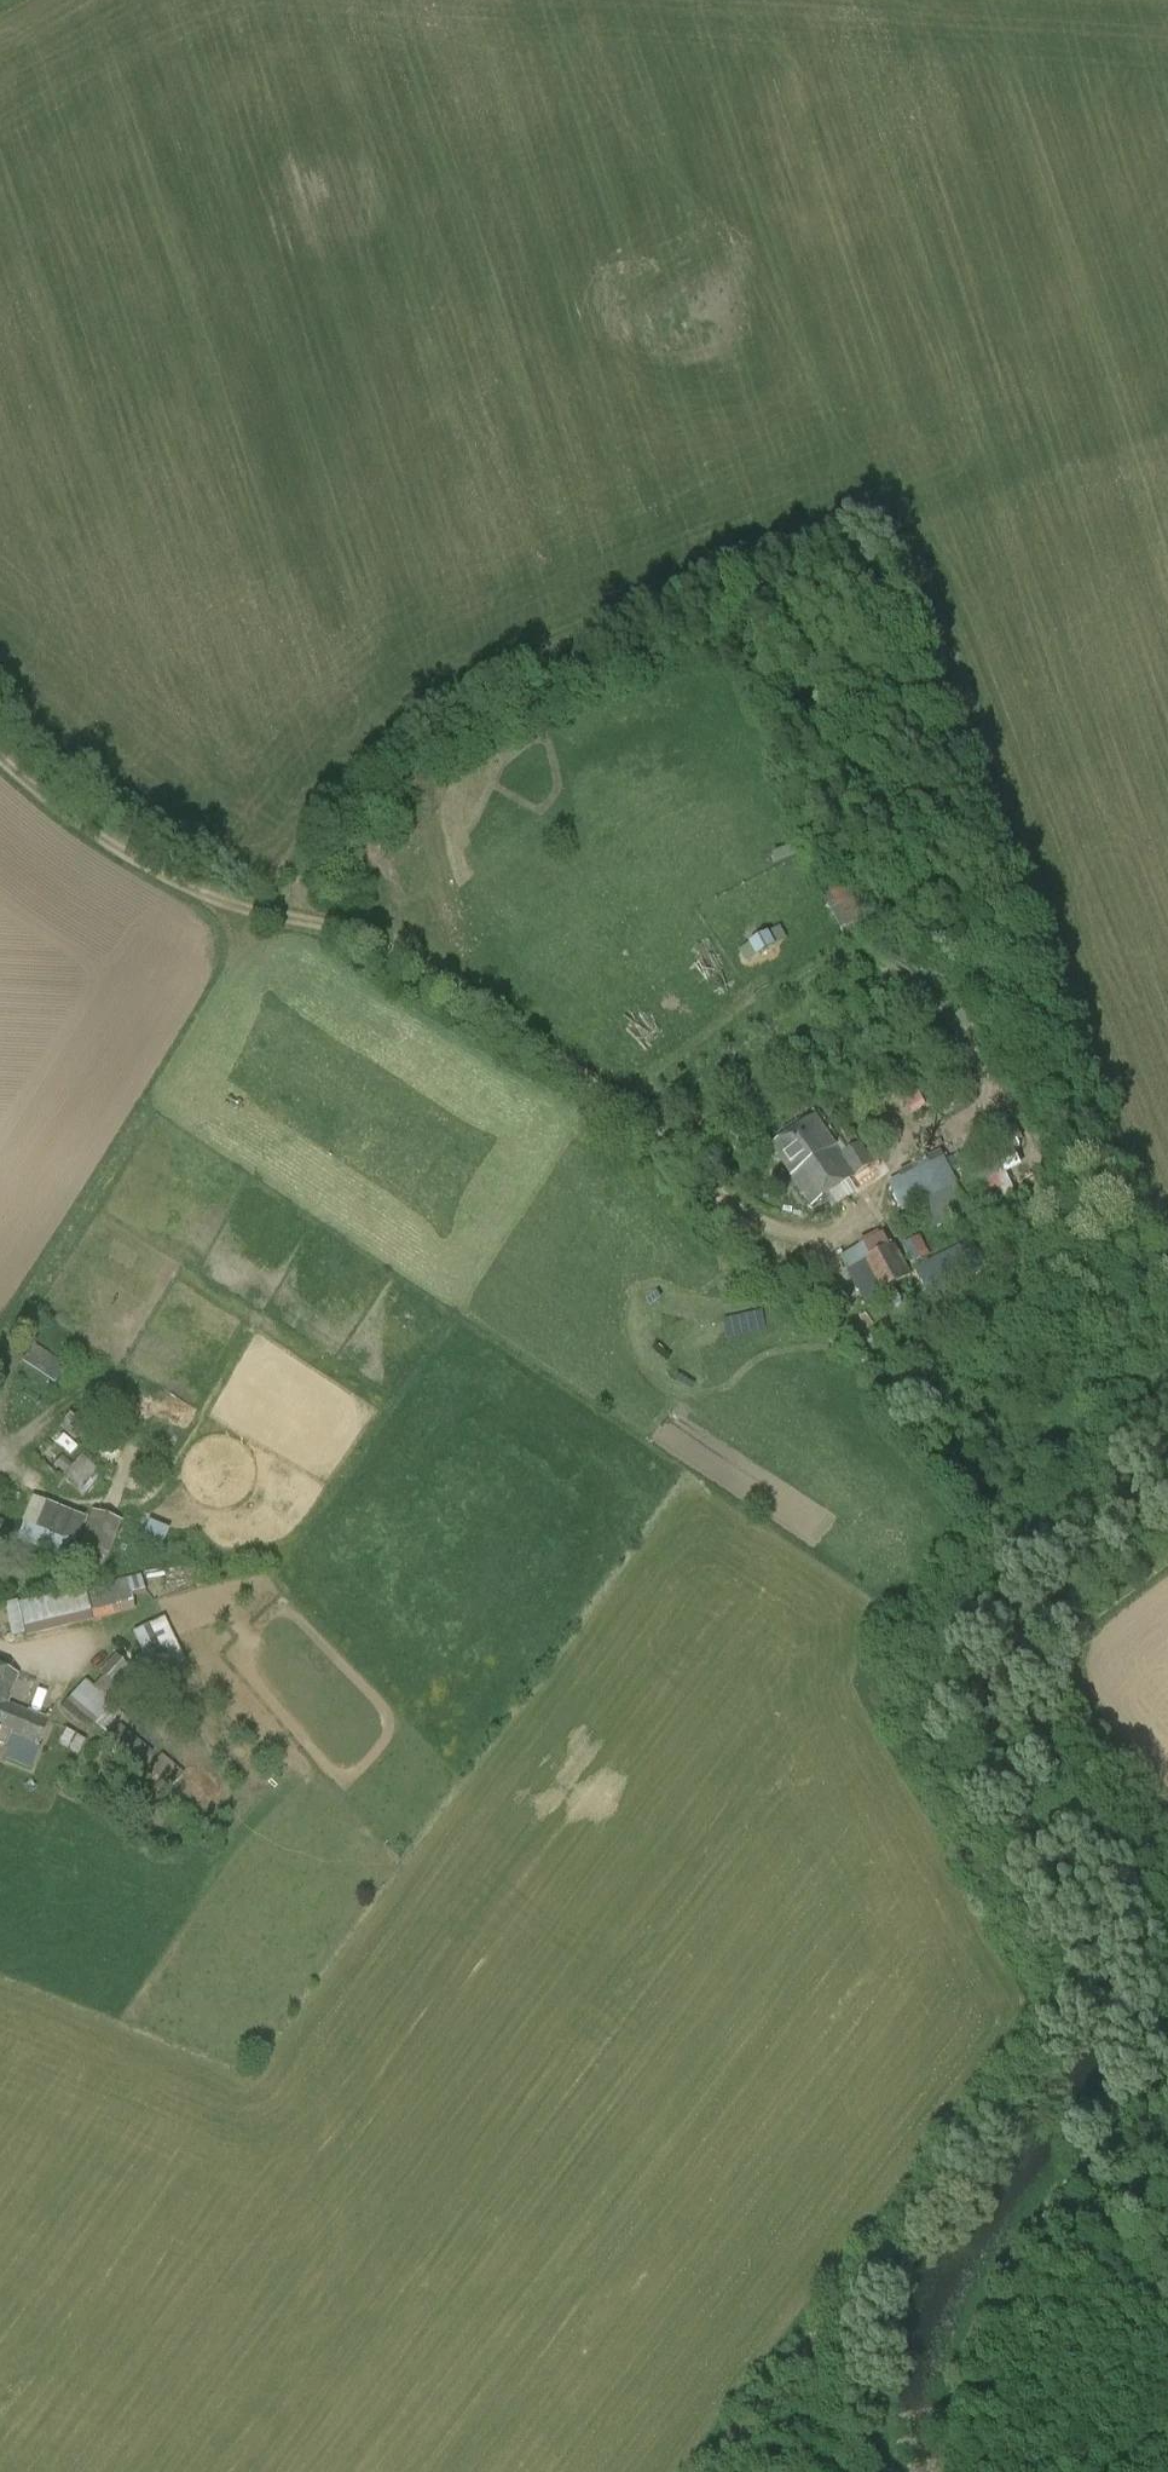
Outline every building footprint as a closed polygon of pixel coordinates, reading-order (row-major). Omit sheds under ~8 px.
[(912,1115),(926,1107),(918,1093),(904,1101),(912,1115)] [(786,1183),(794,1195),(801,1190),(811,1205),(873,1164),(854,1135),(848,1140),(853,1148),(841,1156),(816,1118),(772,1147),(793,1178),(786,1183)] [(1007,1173),(1021,1166),(1004,1132),(991,1139),(998,1155),(968,1170),(966,1168),(952,1175),(942,1155),(904,1173),(906,1177),(892,1183),(904,1209),(918,1202),(933,1232),(969,1214),(967,1208),(978,1201),(979,1203),(983,1202),(990,1217),(1021,1202),(1007,1173)] [(913,1266),(931,1256),(921,1238),(903,1247),(913,1266)] [(975,1284),(990,1277),(971,1241),(917,1268),(931,1299),(970,1278),(975,1284)] [(914,1277),(896,1245),(848,1270),(866,1303),(914,1277)] [(728,1335),(767,1327),(763,1310),(725,1318),(728,1335)] [(68,1367),(36,1347),(25,1364),(56,1385),(68,1367)] [(63,1477),(78,1492),(99,1472),(84,1456),(63,1477)] [(84,1519),(45,1503),(35,1529),(23,1524),(17,1540),(62,1558),(69,1541),(74,1543),(84,1519)] [(121,1521),(93,1511),(82,1544),(110,1553),(121,1521)] [(167,1585),(164,1572),(127,1580),(127,1579),(43,1597),(49,1634),(48,1635),(92,1625),(92,1624),(135,1613),(133,1606),(143,1603),(142,1595),(148,1594),(147,1589),(167,1585)] [(17,1603),(25,1641),(48,1635),(49,1634),(43,1597),(17,1603)] [(145,1682),(180,1666),(175,1655),(180,1653),(163,1618),(144,1627),(155,1650),(135,1660),(145,1682)] [(103,1677),(94,1687),(119,1706),(144,1682),(115,1655),(99,1673),(103,1677)] [(0,1669),(0,1745),(6,1748),(10,1738),(38,1750),(49,1724),(7,1705),(9,1700),(19,1677),(0,1669)] [(116,1709),(119,1706),(94,1687),(93,1687),(86,1681),(61,1709),(89,1733),(92,1729),(103,1740),(98,1745),(140,1781),(142,1778),(165,1797),(177,1808),(190,1794),(185,1789),(190,1784),(183,1776),(185,1774),(162,1755),(158,1759),(118,1725),(125,1716),(116,1709)]
